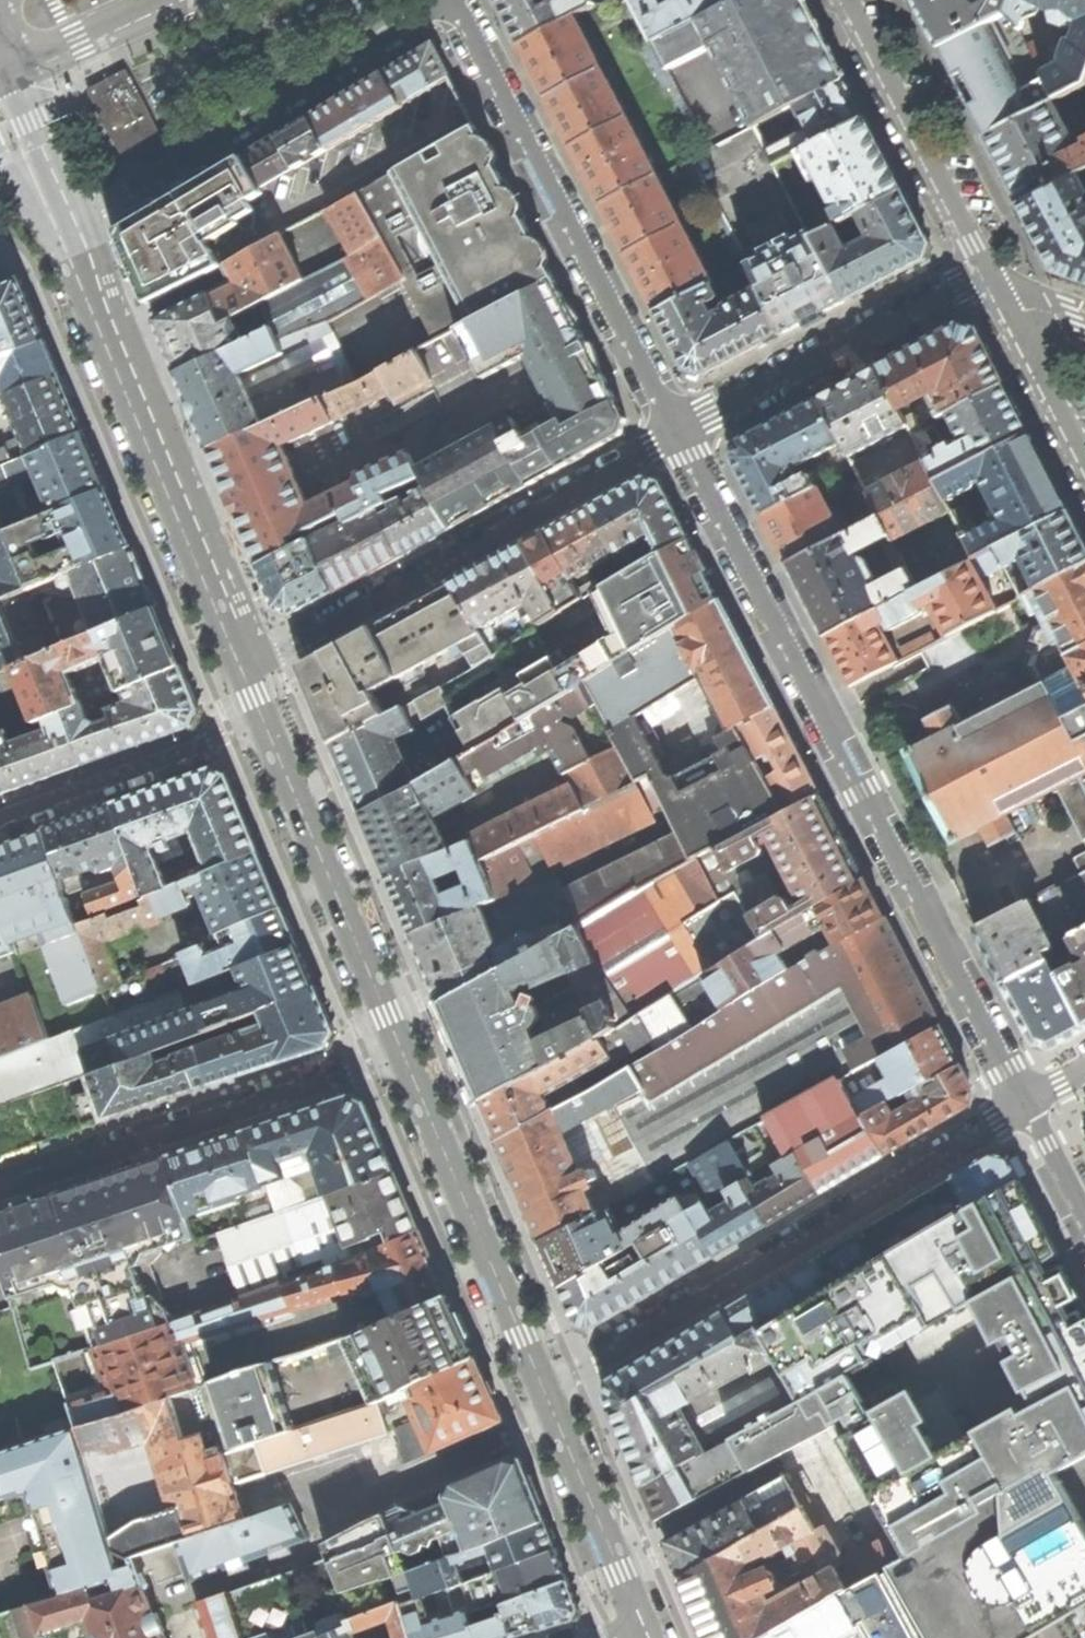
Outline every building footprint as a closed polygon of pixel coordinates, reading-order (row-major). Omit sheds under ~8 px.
[(519,45),(575,16),(596,6),(593,0),(573,0),(571,2),(567,0),(496,0),(503,14),(519,45)] [(662,9),(658,0),(632,0),(654,43),(737,0),(681,0),(662,9)] [(804,0),(737,0),(654,43),(667,69),(711,46),(753,127),(755,126),(771,118),(795,105),(845,80),(828,48),(807,7),(804,0)] [(939,49),(986,25),(1006,14),(1011,0),(991,0),(988,3),(981,2),(976,7),(967,0),(914,0),(939,49)] [(1006,14),(1018,27),(1020,30),(1023,29),(1027,14),(1041,9),(1054,14),(1053,17),(1055,24),(1066,27),(1071,24),(1072,22),(1079,25),(1073,43),(1070,42),(1067,44),(1061,59),(1063,63),(1042,75),(1045,79),(1055,99),(1084,84),(1084,0),(1011,0),(1006,14)] [(532,68),(547,98),(600,71),(593,59),(596,57),(575,16),(519,45),(532,68)] [(960,88),(984,136),(1050,102),(1055,99),(1045,79),(1021,90),(986,25),(939,49),(960,88)] [(409,57),(383,73),(401,104),(449,76),(433,44),(409,57)] [(558,120),(572,147),(627,118),(607,80),(604,81),(600,71),(547,98),(558,120)] [(349,93),(309,117),(326,147),(363,126),(364,127),(401,105),(401,104),(383,73),(349,93)] [(120,77),(90,93),(125,159),(136,153),(159,141),(125,75),(120,77)] [(854,98),(845,80),(795,105),(807,129),(783,142),(771,118),(755,126),(775,165),(796,154),(865,119),(854,98)] [(1020,204),(1084,170),(1084,153),(1078,157),(1069,152),(1064,142),(1069,140),(1050,102),(984,136),(1001,167),(1020,204)] [(293,127),(276,137),(293,166),(294,168),(305,161),(302,156),(313,150),(316,155),(327,149),(326,147),(309,117),(293,127)] [(585,173),(602,205),(658,177),(627,118),(572,147),(585,173)] [(883,154),(865,119),(796,154),(811,181),(821,176),(837,209),(836,209),(842,223),(861,213),(903,192),(883,154)] [(475,126),(359,197),(382,237),(405,280),(377,295),(381,301),(406,287),(435,340),(456,329),(553,278),(515,204),(475,126)] [(260,147),(243,157),(259,186),(293,166),(276,137),(260,147)] [(229,213),(249,202),(263,193),(261,190),(259,186),(243,157),(209,177),(229,213)] [(1055,272),(1079,281),(1084,283),(1084,170),(1020,204),(1037,237),(1055,272)] [(254,212),(249,202),(229,213),(209,177),(176,196),(141,217),(127,226),(134,237),(122,242),(135,272),(148,303),(224,266),(264,244),(255,228),(254,212)] [(613,227),(627,253),(680,227),(675,217),(678,216),(658,177),(602,205),(613,227)] [(916,217),(903,192),(861,213),(874,238),(846,252),(833,227),(813,238),(845,301),(895,275),(925,260),(930,245),(916,217)] [(339,231),(353,255),(382,237),(359,197),(329,213),(339,231)] [(817,316),(845,301),(813,238),(809,233),(800,238),(784,209),(753,225),(761,241),(739,251),(747,266),(756,283),(760,291),(782,334),(817,316)] [(640,278),(657,312),(713,283),(687,234),(685,236),(680,227),(627,253),(640,278)] [(261,302),(304,279),(282,235),(264,244),(224,266),(228,273),(232,282),(211,293),(223,323),(261,302)] [(166,346),(178,374),(244,341),(272,328),(277,339),(317,325),(329,321),(377,295),(405,280),(382,237),(353,255),(304,279),(261,302),(223,323),(211,293),(155,321),(166,346)] [(687,369),(703,375),(743,354),(782,334),(760,291),(712,316),(707,307),(718,301),(719,302),(756,283),(747,266),(713,283),(657,312),(687,369)] [(233,503),(259,566),(298,546),(295,540),(291,536),(306,529),(306,530),(309,529),(313,538),(334,528),(329,519),(341,514),(345,523),(346,524),(369,513),(368,511),(386,503),(382,495),(413,482),(417,490),(425,487),(449,529),(541,479),(622,434),(627,420),(603,375),(602,376),(592,357),(585,343),(583,344),(584,338),(581,332),(579,331),(576,330),(573,329),(570,330),(561,314),(570,309),(553,278),(456,329),(482,379),(529,354),(564,419),(525,440),(513,419),(417,469),(410,454),(358,477),(356,484),(308,506),(283,446),(334,422),(333,418),(390,391),(395,399),(431,381),(415,351),(345,388),(210,449),(233,503)] [(1,341),(8,357),(45,342),(34,314),(19,281),(0,289),(0,342),(1,341)] [(194,411),(210,449),(345,388),(317,325),(277,339),(272,328),(244,341),(178,374),(194,411)] [(924,346),(877,371),(898,409),(926,395),(939,418),(949,413),(1003,385),(988,357),(975,333),(960,328),(924,346)] [(6,395),(59,374),(52,357),(45,342),(8,357),(0,360),(0,398),(6,395)] [(849,385),(820,400),(842,442),(849,456),(907,426),(898,409),(877,371),(849,385)] [(59,374),(6,395),(24,439),(7,446),(7,449),(0,452),(0,467),(83,433),(69,399),(59,374)] [(1014,407),(1003,385),(949,413),(963,441),(953,446),(950,442),(935,450),(937,454),(925,461),(925,462),(935,482),(1028,434),(1014,407)] [(763,516),(816,488),(808,474),(806,474),(796,479),(791,469),(842,442),(820,400),(778,422),(738,442),(733,458),(746,483),(763,516)] [(911,433),(918,448),(930,441),(923,427),(911,433)] [(6,531),(108,490),(95,459),(83,433),(0,467),(0,517),(6,532),(6,531)] [(1047,471),(1028,434),(935,482),(946,502),(973,488),(974,483),(982,480),(1003,522),(997,525),(994,524),(965,539),(976,559),(996,549),(1068,512),(1047,471)] [(945,576),(920,526),(950,510),(946,502),(935,482),(925,462),(868,492),(880,516),(890,535),(908,570),(917,589),(945,576)] [(620,491),(591,508),(617,554),(651,536),(660,553),(688,537),(660,483),(643,478),(620,491)] [(427,542),(449,529),(425,487),(417,490),(389,503),(379,508),(401,556),(427,542)] [(774,536),(788,564),(844,535),(818,487),(816,488),(763,516),(774,536)] [(30,590),(65,576),(132,548),(119,519),(108,490),(6,531),(30,590)] [(364,576),(401,556),(379,508),(369,513),(346,524),(345,523),(334,528),(313,538),(311,539),(334,592),(364,576)] [(568,520),(546,532),(572,579),(617,554),(591,508),(568,520)] [(1068,512),(996,549),(1005,568),(1018,560),(1018,556),(1022,556),(1037,589),(1084,564),(1084,545),(1080,535),(1068,512)] [(805,598),(825,637),(917,589),(908,570),(881,584),(881,588),(875,588),(873,588),(869,583),(874,580),(874,575),(866,559),(862,557),(858,560),(854,553),(856,552),(859,546),(862,549),(890,535),(880,516),(844,535),(788,564),(805,598)] [(30,590),(6,531),(6,532),(0,534),(0,602),(30,590)] [(524,544),(562,612),(583,599),(572,579),(546,532),(524,544)] [(442,687),(406,707),(415,727),(447,708),(472,751),(534,714),(584,684),(624,659),(719,602),(703,569),(688,537),(660,553),(595,591),(615,635),(559,669),(534,628),(529,631),(493,655),(474,668),(442,687)] [(277,609),(292,614),(312,604),(334,592),(311,539),(305,542),(311,555),(302,555),(299,545),(298,546),(259,566),(269,588),(277,609)] [(540,625),(562,612),(524,544),(493,561),(450,585),(477,630),(527,602),(537,620),(526,625),(529,631),(534,628),(539,625),(540,625)] [(144,578),(132,548),(65,576),(62,582),(64,586),(68,588),(73,586),(76,582),(92,623),(88,622),(83,624),(81,628),(83,633),(89,636),(157,608),(144,578)] [(836,658),(851,686),(899,660),(894,650),(883,629),(888,627),(890,630),(934,607),(948,635),(996,610),(980,580),(1005,568),(996,549),(976,559),(945,576),(917,589),(825,637),(836,658)] [(1055,790),(1084,845),(1084,564),(1037,589),(1020,598),(1034,629),(1026,651),(1033,653),(1028,667),(1034,679),(1041,681),(1043,684),(1029,691),(1027,688),(1025,690),(1026,692),(1012,700),(1010,697),(1008,698),(1009,701),(995,708),(994,705),(991,707),(992,710),(978,717),(977,714),(974,716),(975,719),(961,726),(952,708),(928,720),(937,738),(909,752),(920,774),(921,773),(933,797),(945,820),(944,820),(955,842),(983,827),(992,845),(1007,838),(1010,844),(1021,839),(1017,833),(1007,815),(1021,808),(1023,810),(1025,809),(1024,806),(1038,799),(1039,802),(1042,800),(1041,797),(1055,790)] [(319,708),(333,744),(386,716),(373,693),(461,645),(474,668),(493,655),(477,630),(450,585),(431,595),(329,651),(311,661),(305,677),(319,708)] [(54,650),(30,590),(0,602),(0,672),(4,670),(54,650)] [(786,812),(739,727),(725,735),(725,733),(718,737),(724,750),(674,777),(668,768),(671,766),(644,713),(675,694),(701,679),(709,693),(756,670),(736,632),(720,601),(719,602),(624,659),(584,684),(638,783),(650,776),(680,836),(692,861),(699,858),(786,812)] [(170,639),(157,608),(89,636),(54,650),(4,670),(26,726),(47,718),(65,711),(83,706),(70,674),(106,658),(121,692),(125,691),(181,666),(170,639)] [(931,631),(894,650),(899,660),(936,641),(931,631)] [(191,690),(181,666),(125,691),(130,703),(109,711),(112,720),(98,725),(89,720),(89,718),(97,715),(93,702),(83,706),(65,711),(84,764),(142,743),(193,725),(199,710),(191,690)] [(756,670),(709,693),(704,696),(725,733),(725,735),(739,727),(776,707),(765,685),(756,670)] [(702,745),(718,737),(725,733),(704,696),(709,693),(701,679),(675,694),(702,745)] [(638,783),(584,684),(534,714),(553,749),(562,766),(572,785),(585,809),(638,783)] [(415,727),(406,707),(386,716),(333,744),(348,780),(362,813),(416,785),(399,743),(416,735),(415,732),(416,731),(415,727)] [(797,749),(776,707),(739,727),(786,812),(820,793),(797,749)] [(84,764),(65,711),(47,718),(51,730),(12,744),(7,731),(0,733),(0,772),(7,792),(49,777),(84,764)] [(472,751),(464,756),(473,772),(481,768),(490,785),(492,784),(553,749),(534,714),(472,751)] [(473,772),(464,756),(416,785),(362,813),(375,843),(388,875),(449,850),(440,831),(453,824),(446,813),(493,785),(492,784),(490,785),(481,768),(473,772)] [(164,788),(115,806),(146,894),(147,897),(169,888),(158,862),(200,845),(211,871),(258,852),(243,814),(228,777),(212,771),(164,788)] [(586,811),(537,835),(552,867),(653,817),(638,783),(585,809),(586,811)] [(474,843),(482,862),(537,835),(586,811),(585,809),(572,785),(471,836),(474,843)] [(683,925),(713,971),(764,939),(864,879),(842,836),(820,793),(786,812),(699,858),(720,901),(683,925)] [(80,818),(47,830),(68,891),(69,894),(85,889),(80,874),(95,869),(101,872),(118,867),(124,882),(111,887),(111,886),(86,895),(92,914),(146,894),(115,806),(80,818)] [(0,846),(0,906),(10,934),(37,923),(67,1006),(102,992),(78,924),(72,908),(69,894),(68,891),(47,830),(12,842),(0,846)] [(552,867),(537,835),(482,862),(497,901),(558,878),(552,867)] [(569,901),(580,924),(590,918),(589,916),(637,889),(639,890),(692,861),(680,836),(565,894),(569,901)] [(474,843),(450,853),(449,850),(388,875),(399,901),(413,934),(487,904),(497,901),(482,862),(474,843)] [(271,881),(258,852),(211,871),(169,888),(147,897),(148,898),(78,924),(102,992),(110,1015),(155,997),(156,1000),(180,991),(196,986),(184,956),(139,974),(124,937),(194,910),(188,898),(192,896),(191,893),(193,892),(191,887),(197,884),(218,936),(221,934),(282,909),(271,881)] [(1079,876),(1084,872),(1084,853),(1071,860),(1079,876)] [(590,918),(580,924),(566,931),(441,1003),(461,1051),(482,1101),(542,1071),(672,996),(696,981),(704,976),(713,971),(683,925),(720,901),(699,858),(692,861),(639,890),(637,889),(589,916),(590,918)] [(1068,881),(1084,913),(1084,872),(1079,876),(1068,881)] [(873,897),(864,879),(764,939),(713,971),(704,976),(725,1009),(789,970),(780,954),(827,927),(837,943),(884,917),(873,897)] [(989,955),(1005,983),(1046,962),(1042,954),(1053,948),(1028,900),(975,928),(989,955)] [(580,924),(569,901),(555,908),(561,921),(566,931),(580,924)] [(566,931),(561,921),(497,947),(483,911),(489,908),(487,904),(413,934),(426,968),(441,1003),(566,931)] [(17,953),(10,934),(0,906),(0,959),(17,953)] [(290,926),(282,909),(221,934),(223,939),(221,940),(224,948),(209,954),(206,944),(183,954),(184,956),(196,986),(239,969),(298,945),(290,926)] [(529,1215),(540,1241),(597,1213),(587,1189),(594,1187),(592,1182),(600,1178),(596,1169),(589,1173),(587,1169),(607,1160),(588,1120),(615,1105),(656,1181),(731,1140),(768,1120),(768,1119),(840,1080),(841,1080),(940,1026),(911,970),(884,917),(837,943),(789,970),(725,1009),(717,1014),(692,1029),(659,1051),(620,1073),(592,1091),(553,1111),(498,1139),(510,1168),(529,1215)] [(1073,934),(1081,950),(1084,952),(1084,928),(1073,934)] [(298,945),(239,969),(248,990),(186,1012),(180,991),(156,1000),(155,997),(110,1015),(49,1040),(0,1059),(0,1108),(90,1075),(90,1076),(154,1054),(153,1052),(218,1029),(244,1018),(256,1013),(261,1012),(316,988),(307,966),(298,945)] [(1051,1048),(1065,1040),(1084,1030),(1084,1025),(1060,976),(1058,978),(1049,982),(1047,977),(1049,975),(1050,970),(1048,964),(1046,962),(1005,983),(1035,1043),(1051,1048)] [(1081,970),(1080,967),(1060,976),(1084,1025),(1084,967),(1081,970)] [(717,1014),(696,981),(672,996),(692,1029),(717,1014)] [(203,1047),(204,1051),(214,1085),(328,1046),(335,1032),(326,1012),(316,988),(261,1012),(256,1013),(244,1018),(246,1026),(255,1029),(266,1024),(269,1031),(253,1037),(252,1034),(246,1032),(224,1040),(220,1045),(217,1042),(203,1047)] [(490,1120),(498,1139),(553,1111),(592,1091),(620,1073),(614,1063),(652,1040),(659,1051),(692,1029),(672,996),(542,1071),(482,1101),(490,1120)] [(49,1040),(32,997),(0,1009),(0,1059),(49,1040)] [(949,1043),(940,1026),(841,1080),(862,1117),(862,1116),(896,1097),(915,1089),(959,1064),(949,1043)] [(214,1085),(204,1051),(197,1050),(158,1064),(156,1054),(154,1054),(90,1076),(95,1090),(74,1097),(84,1128),(147,1107),(214,1085)] [(966,1076),(959,1064),(915,1089),(917,1093),(924,1089),(928,1097),(904,1110),(896,1097),(862,1116),(871,1131),(885,1155),(931,1128),(971,1105),(972,1088),(966,1076)] [(788,1158),(798,1153),(826,1138),(834,1152),(871,1131),(862,1116),(862,1117),(841,1080),(840,1080),(768,1119),(768,1120),(788,1157),(788,1158)] [(302,1114),(249,1131),(268,1185),(277,1213),(305,1203),(301,1189),(288,1177),(318,1166),(328,1195),(330,1194),(394,1172),(379,1137),(366,1105),(350,1098),(302,1114)] [(731,1140),(752,1177),(776,1163),(788,1157),(768,1120),(731,1140)] [(240,1134),(167,1158),(186,1216),(241,1197),(240,1194),(268,1185),(249,1131),(240,1134)] [(852,1175),(885,1155),(871,1131),(834,1152),(826,1138),(798,1153),(821,1193),(852,1175)] [(752,1177),(731,1140),(656,1181),(626,1199),(597,1213),(540,1241),(549,1263),(559,1287),(603,1262),(638,1242),(690,1210),(703,1203),(727,1189),(743,1180),(744,1181),(752,1177)] [(796,1208),(821,1193),(798,1153),(788,1158),(788,1157),(776,1163),(781,1173),(750,1191),(768,1224),(796,1208)] [(974,1166),(952,1179),(967,1210),(1020,1181),(1009,1159),(992,1155),(974,1166)] [(0,1215),(0,1264),(4,1275),(10,1295),(70,1273),(86,1320),(95,1316),(105,1346),(157,1328),(131,1253),(191,1231),(186,1216),(167,1158),(73,1190),(0,1215)] [(407,1201),(394,1172),(330,1194),(354,1258),(378,1249),(378,1248),(419,1231),(407,1201)] [(803,1300),(761,1325),(803,1401),(890,1350),(974,1302),(995,1344),(1001,1340),(1023,1327),(1003,1284),(1057,1254),(1020,1181),(967,1210),(952,1179),(834,1248),(848,1274),(803,1300)] [(742,1240),(768,1224),(750,1191),(744,1181),(743,1180),(727,1189),(734,1201),(710,1214),(703,1203),(690,1210),(716,1255),(742,1240)] [(218,1233),(241,1298),(291,1281),(288,1272),(323,1259),(327,1269),(354,1258),(330,1194),(328,1195),(305,1203),(277,1213),(218,1233)] [(567,1306),(576,1325),(590,1329),(645,1297),(716,1255),(690,1210),(638,1242),(648,1257),(639,1262),(634,1256),(608,1271),(603,1262),(559,1287),(567,1306)] [(382,1292),(393,1317),(446,1295),(431,1259),(419,1231),(378,1248),(378,1249),(354,1258),(327,1269),(291,1281),(241,1298),(157,1328),(105,1346),(55,1362),(79,1427),(173,1397),(199,1389),(199,1387),(187,1344),(294,1311),(368,1293),(369,1295),(382,1292)] [(834,1248),(788,1276),(803,1300),(848,1274),(834,1248)] [(909,1555),(931,1543),(932,1543),(1025,1489),(1027,1490),(1084,1457),(1084,1307),(1057,1254),(1003,1284),(1023,1327),(1001,1340),(1011,1359),(1007,1361),(1026,1394),(1029,1392),(1037,1407),(1024,1415),(1020,1409),(968,1435),(938,1383),(916,1396),(890,1350),(803,1401),(733,1441),(749,1470),(768,1460),(837,1426),(895,1530),(909,1555)] [(755,1296),(725,1313),(740,1338),(761,1325),(803,1300),(788,1276),(755,1296)] [(461,1327),(446,1295),(393,1317),(346,1337),(375,1403),(386,1399),(406,1390),(406,1389),(418,1383),(475,1358),(461,1327)] [(609,1404),(613,1412),(743,1342),(740,1338),(725,1313),(665,1347),(610,1381),(605,1396),(609,1404)] [(733,1441),(803,1401),(761,1325),(740,1338),(743,1342),(613,1412),(628,1447),(634,1462),(634,1463),(643,1487),(643,1483),(705,1450),(707,1454),(733,1441)] [(488,1386),(475,1358),(418,1383),(424,1395),(412,1400),(420,1419),(398,1429),(404,1444),(400,1446),(407,1463),(455,1441),(504,1419),(488,1386)] [(215,1381),(237,1448),(256,1442),(294,1429),(282,1394),(272,1362),(215,1381)] [(223,1453),(237,1448),(215,1381),(199,1387),(199,1389),(173,1397),(186,1439),(216,1429),(223,1453)] [(234,1483),(223,1453),(216,1429),(186,1439),(173,1397),(79,1427),(78,1428),(115,1551),(131,1559),(178,1542),(245,1519),(239,1501),(234,1483)] [(256,1442),(267,1473),(319,1456),(389,1432),(383,1412),(390,1410),(386,1399),(375,1403),(294,1429),(256,1442)] [(30,1490),(47,1544),(63,1595),(90,1586),(113,1580),(122,1577),(120,1570),(135,1565),(131,1559),(115,1551),(78,1428),(25,1446),(16,1415),(0,1420),(0,1500),(30,1490)] [(701,1455),(680,1465),(698,1498),(724,1484),(749,1470),(733,1441),(707,1454),(702,1457),(701,1455)] [(234,1483),(267,1473),(256,1442),(237,1448),(223,1453),(234,1483)] [(924,1637),(1030,1637),(1084,1606),(1084,1605),(1084,1457),(1027,1490),(1025,1489),(932,1543),(931,1543),(909,1555),(886,1568),(924,1637)] [(522,1461),(510,1458),(483,1471),(455,1483),(459,1493),(449,1496),(450,1501),(417,1515),(415,1511),(405,1514),(402,1506),(388,1513),(365,1522),(324,1545),(329,1558),(345,1591),(386,1579),(387,1580),(397,1577),(414,1571),(413,1570),(489,1545),(546,1521),(533,1488),(522,1461)] [(650,1503),(658,1519),(698,1498),(680,1465),(666,1473),(665,1475),(643,1487),(650,1503)] [(674,1558),(681,1577),(803,1505),(786,1474),(667,1541),(674,1558)] [(178,1542),(189,1573),(248,1551),(251,1559),(303,1541),(304,1531),(303,1531),(297,1519),(291,1504),(245,1519),(178,1542)] [(707,1637),(761,1637),(827,1602),(836,1595),(886,1568),(909,1555),(895,1530),(844,1560),(824,1526),(816,1530),(803,1505),(681,1577),(698,1615),(707,1637)] [(551,1534),(546,1521),(489,1545),(413,1570),(414,1571),(397,1577),(404,1603),(447,1588),(463,1583),(459,1571),(494,1560),(499,1569),(557,1548),(551,1534)] [(131,1559),(135,1565),(139,1577),(154,1571),(159,1584),(189,1573),(178,1542),(131,1559)] [(562,1562),(557,1548),(499,1569),(463,1583),(447,1588),(452,1609),(454,1614),(468,1609),(469,1614),(509,1600),(510,1602),(569,1580),(562,1562)] [(191,1581),(251,1559),(248,1551),(189,1573),(191,1581)] [(135,1565),(120,1570),(122,1577),(113,1580),(116,1590),(94,1597),(90,1586),(63,1595),(32,1605),(42,1634),(45,1633),(46,1634),(89,1620),(95,1637),(163,1637),(161,1633),(165,1631),(158,1613),(154,1614),(139,1577),(135,1565)] [(886,1568),(836,1595),(827,1602),(761,1637),(924,1637),(886,1568)] [(244,1637),(295,1637),(311,1632),(300,1601),(290,1603),(283,1575),(230,1595),(244,1637)] [(569,1580),(510,1602),(512,1607),(472,1622),(477,1637),(507,1637),(524,1633),(575,1618),(579,1609),(573,1593),(569,1580)] [(230,1595),(229,1592),(198,1602),(210,1637),(244,1637),(230,1595)] [(324,1637),(356,1637),(355,1635),(394,1624),(397,1637),(416,1637),(406,1608),(404,1603),(402,1600),(395,1602),(395,1603),(348,1620),(350,1626),(323,1637),(324,1637)] [(472,1622),(469,1614),(468,1609),(454,1614),(452,1609),(438,1614),(437,1610),(431,1612),(432,1615),(421,1619),(416,1604),(406,1608),(416,1637),(477,1637),(472,1622)] [(46,1634),(45,1633),(42,1634),(32,1605),(0,1616),(0,1633),(2,1637),(47,1637),(46,1634)] [(1084,1606),(1030,1637),(1084,1637),(1084,1608),(1084,1606)] [(295,1637),(324,1637),(323,1637),(350,1626),(348,1620),(348,1619),(311,1632),(295,1637)]
